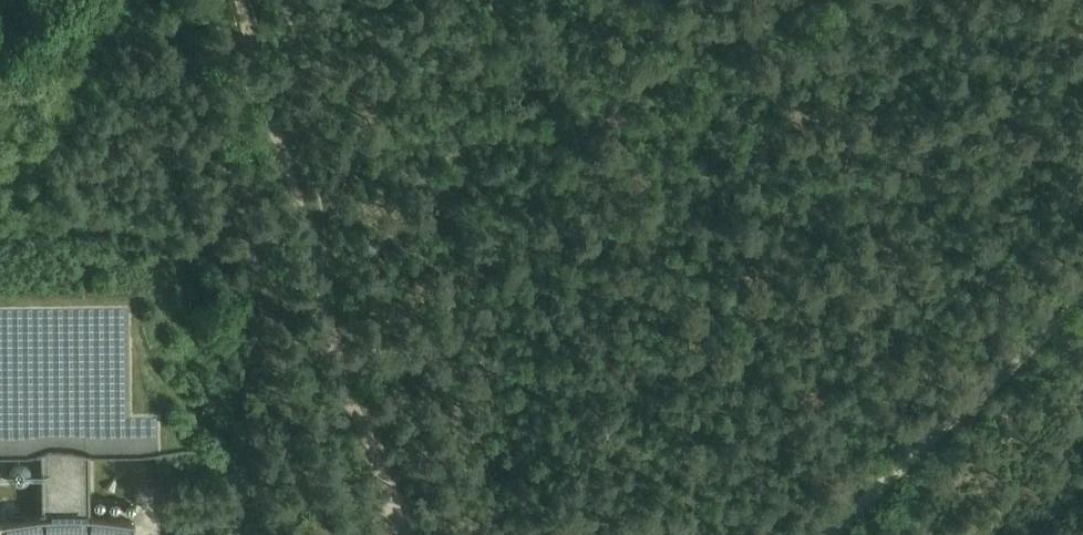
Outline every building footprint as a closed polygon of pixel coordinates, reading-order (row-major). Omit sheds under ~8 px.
[(197,450),(201,450),(201,448),(158,449),(158,416),(129,416),(128,308),(0,310),(0,452),(40,452),(41,516),(0,522),(0,534),(133,534),(134,521),(90,515),(89,451),(197,450)] [(136,534),(160,534),(163,490),(138,489),(136,534)]
